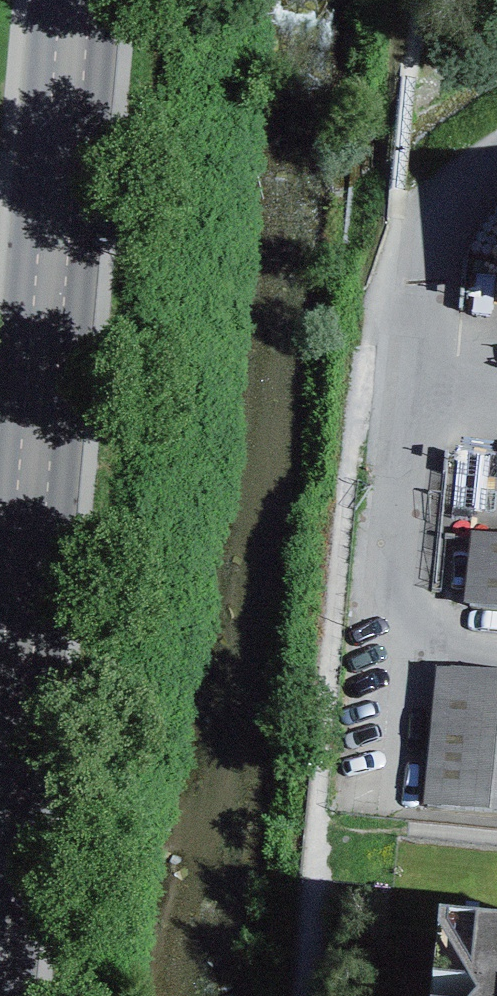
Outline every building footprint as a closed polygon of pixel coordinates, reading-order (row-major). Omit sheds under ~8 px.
[(470,544),(465,614),(496,617),(496,546),(470,544)] [(434,673),(420,812),(496,821),(496,679),(434,673)] [(438,896),(429,995),(496,995),(496,901),(438,896)]
